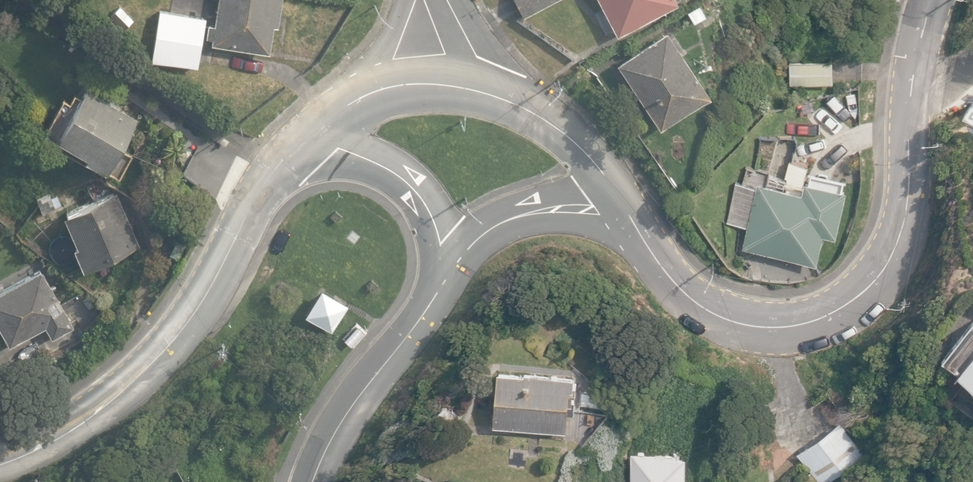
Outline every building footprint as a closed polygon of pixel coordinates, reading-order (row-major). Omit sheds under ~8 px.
[(269,53),(274,26),(277,26),(281,0),(219,0),(215,24),(208,23),(205,37),(211,38),(211,43),(269,53)] [(523,16),(552,0),(515,0),(523,16)] [(613,35),(676,2),(675,0),(594,0),(613,35)] [(687,9),(695,23),(707,15),(698,2),(687,9)] [(151,58),(197,66),(206,16),(160,8),(151,58)] [(616,62),(659,127),(708,94),(665,30),(616,62)] [(789,62),(790,84),(831,82),(829,60),(789,62)] [(84,156),(106,169),(137,116),(86,86),(57,135),(86,152),(84,156)] [(806,115),(829,140),(845,122),(819,102),(806,115)] [(189,181),(206,195),(229,166),(212,153),(189,181)] [(810,179),(805,178),(808,161),(789,157),(784,184),(757,178),(756,185),(735,180),(726,221),(746,226),(742,247),(816,262),(823,232),(836,234),(846,185),(842,184),(843,179),(811,172),(810,179)] [(73,245),(83,267),(139,243),(116,189),(63,211),(77,243),(73,245)] [(37,197),(42,211),(58,206),(53,191),(37,197)] [(9,344),(46,325),(52,337),(74,325),(42,265),(0,287),(0,326),(9,344)] [(305,314),(332,331),(348,304),(322,288),(305,314)] [(941,357),(972,386),(972,319),(941,357)] [(359,321),(345,336),(353,342),(366,327),(359,321)] [(493,424),(566,430),(567,412),(574,413),(575,399),(572,398),(574,373),(526,369),(525,372),(498,370),(493,424)] [(581,406),(605,407),(607,392),(582,391),(581,406)] [(794,447),(819,481),(862,451),(836,416),(794,447)] [(687,450),(631,450),(631,481),(686,481),(687,450)]
